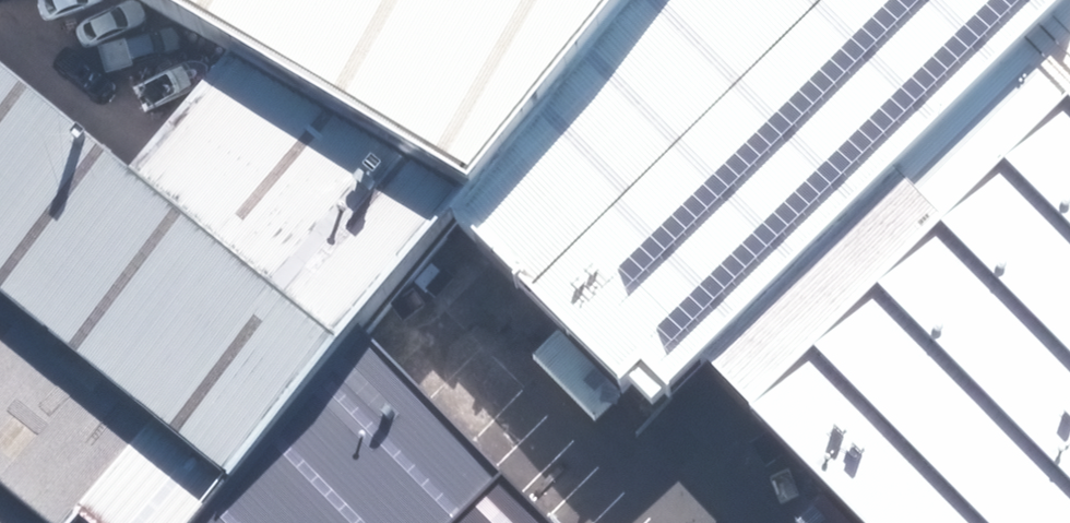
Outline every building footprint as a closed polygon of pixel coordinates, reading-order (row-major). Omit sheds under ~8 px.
[(500,199),(670,0),(134,0),(500,199)] [(740,442),(1069,112),(1069,0),(670,0),(500,199),(471,262),(658,437),(698,402),(740,442)] [(365,361),(0,67),(0,310),(246,508),(365,361)] [(740,442),(822,522),(1069,522),(1069,112),(740,442)] [(0,349),(0,522),(97,522),(144,465),(0,349)] [(365,361),(246,508),(233,522),(528,522),(365,361)]
